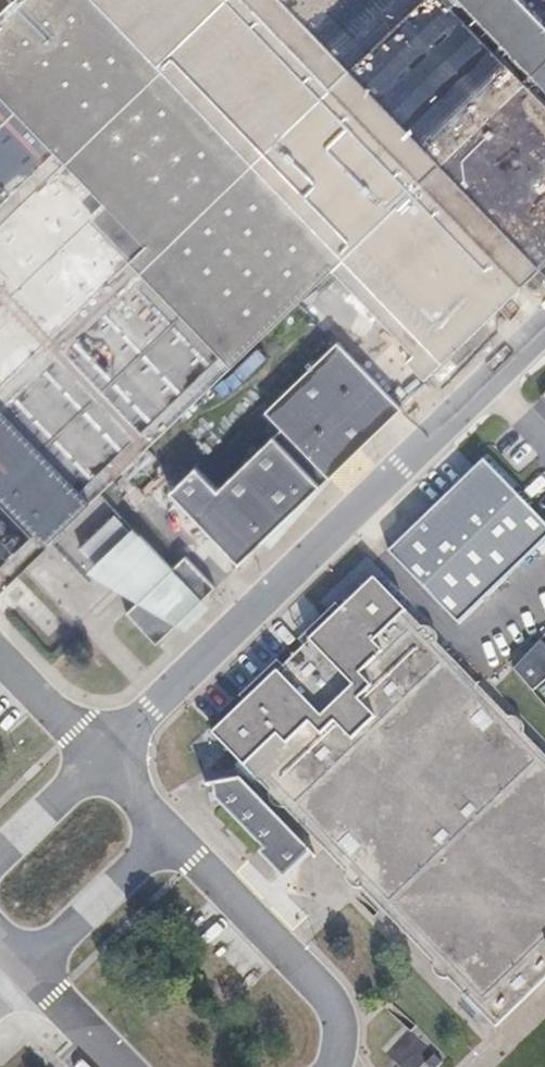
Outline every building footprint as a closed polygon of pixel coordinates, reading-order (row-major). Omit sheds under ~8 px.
[(53,530),(330,256),(332,259),(300,292),(368,356),(399,325),(414,341),(403,352),(422,372),(544,250),(544,0),(0,0),(0,478),(53,530)] [(170,492),(239,562),(397,407),(333,342),(262,411),(278,427),(217,488),(195,468),(170,492)] [(457,631),(544,545),(544,533),(481,469),(385,562),(457,631)] [(127,615),(158,647),(214,592),(182,560),(172,571),(140,539),(108,570),(139,603),(127,615)] [(8,587),(67,650),(85,633),(23,570),(8,587)] [(497,1037),(544,990),(544,764),(372,587),(213,746),(241,773),(238,776),(254,793),(257,790),(497,1037)] [(544,676),(544,646),(536,636),(510,665),(531,688),(544,676)] [(220,808),(292,881),(315,857),(234,781),(218,796),(220,808)] [(386,1049),(402,1066),(413,1066),(430,1051),(409,1028),(386,1049)]
